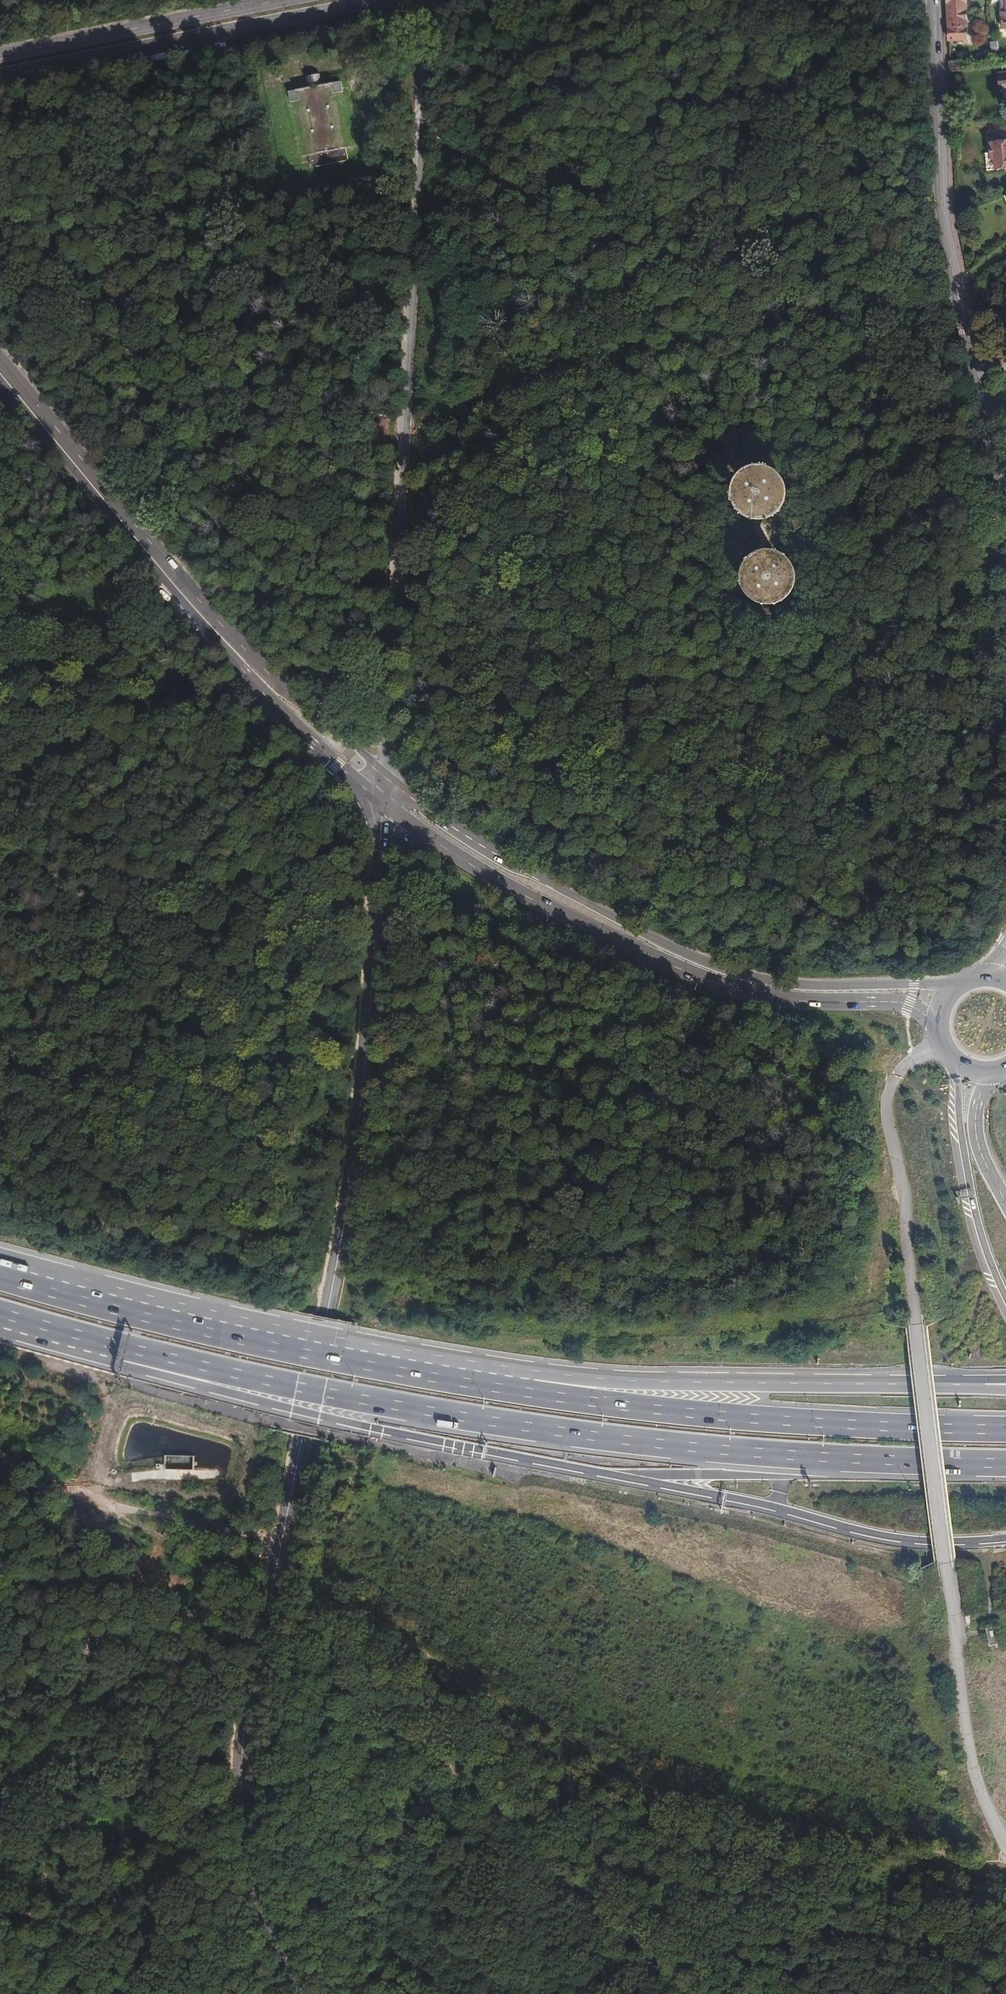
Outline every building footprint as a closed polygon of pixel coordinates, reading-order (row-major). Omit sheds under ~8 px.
[(948,40),(964,39),(963,0),(947,0),(948,40)] [(991,42),(993,51),(1000,49),(998,41),(991,42)] [(963,61),(949,62),(949,72),(964,71),(963,61)] [(1001,67),(1002,73),(998,74),(1000,91),(1005,90),(1005,66),(1001,67)] [(300,91),(292,92),(293,102),(301,101),(300,91)] [(326,149),(338,146),(337,140),(325,143),(326,149)] [(994,159),(994,170),(1005,170),(1005,149),(998,149),(998,158),(994,159)] [(748,515),(787,532),(792,521),(802,525),(819,486),(770,465),(748,515)] [(818,561),(766,560),(766,611),(818,611),(818,561)] [(165,1455),(164,1469),(193,1470),(193,1456),(165,1455)] [(988,1628),(991,1644),(999,1643),(997,1627),(988,1628)]
